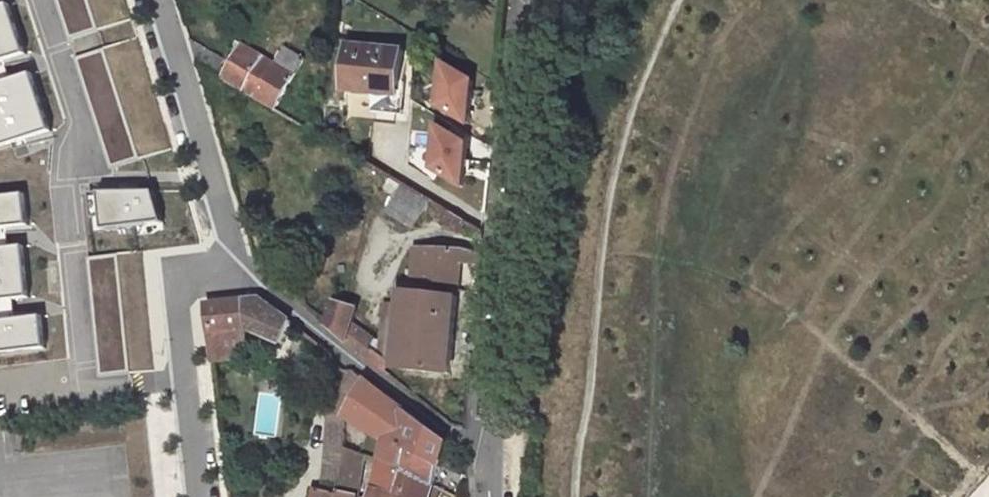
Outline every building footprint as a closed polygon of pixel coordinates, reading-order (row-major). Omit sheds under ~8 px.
[(56,126),(38,68),(11,76),(6,59),(30,51),(14,0),(10,0),(0,3),(0,144),(56,126)] [(69,38),(98,29),(89,0),(56,0),(69,38)] [(223,58),(189,40),(197,65),(274,110),(303,59),(284,48),(275,65),(235,41),(230,49),(236,53),(226,70),(218,65),(223,58)] [(401,49),(347,44),(345,91),(399,95),(401,49)] [(105,48),(73,58),(110,168),(142,158),(105,48)] [(446,63),(439,112),(479,118),(486,69),(446,63)] [(377,95),(376,105),(405,107),(406,97),(377,95)] [(433,176),(473,181),(479,132),(439,127),(433,176)] [(400,179),(381,211),(415,230),(434,198),(400,179)] [(84,189),(87,233),(109,232),(110,241),(166,237),(162,184),(84,189)] [(54,351),(49,311),(18,315),(15,298),(31,296),(24,243),(9,245),(7,227),(30,225),(25,190),(0,193),(0,357),(54,351)] [(85,255),(97,377),(136,373),(124,251),(85,255)] [(354,339),(366,306),(338,296),(326,329),(354,339)] [(261,300),(208,305),(213,353),(245,351),(244,332),(250,332),(280,342),(291,321),(261,300)] [(445,442),(365,378),(344,419),(387,441),(378,461),(433,485),(445,442)] [(340,450),(334,493),(311,489),(310,496),(355,496),(362,456),(340,450)] [(378,461),(369,496),(430,496),(433,485),(378,461)]
